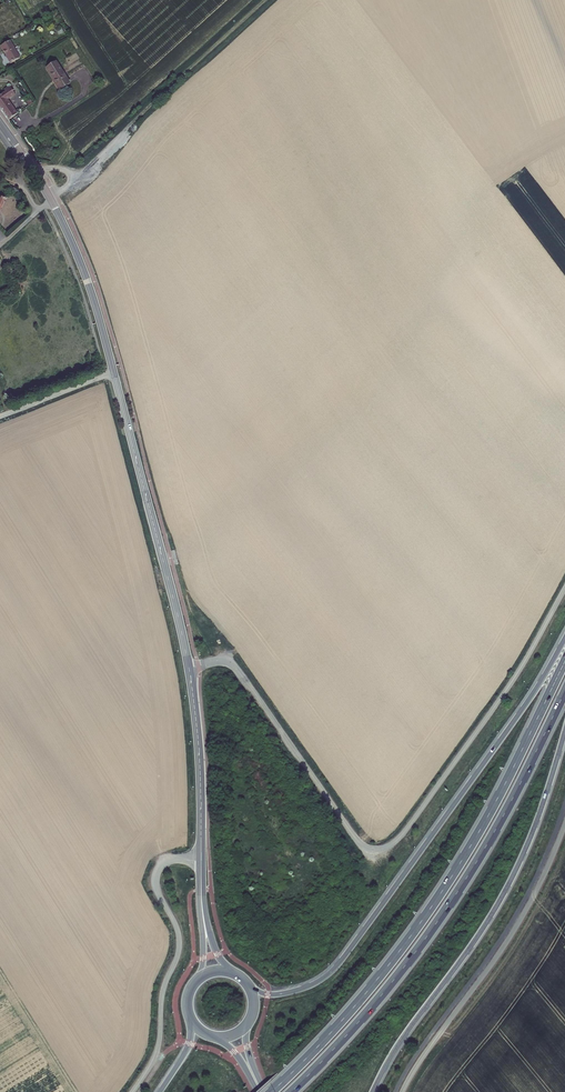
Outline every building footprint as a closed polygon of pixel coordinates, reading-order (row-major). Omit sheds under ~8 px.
[(10,41),(1,47),(12,64),(21,58),(10,41)] [(57,63),(47,69),(60,89),(70,83),(57,63)] [(9,86),(5,90),(6,92),(0,97),(0,108),(8,120),(17,114),(7,101),(15,95),(9,86)] [(24,100),(29,105),(34,100),(30,95),(24,100)]
